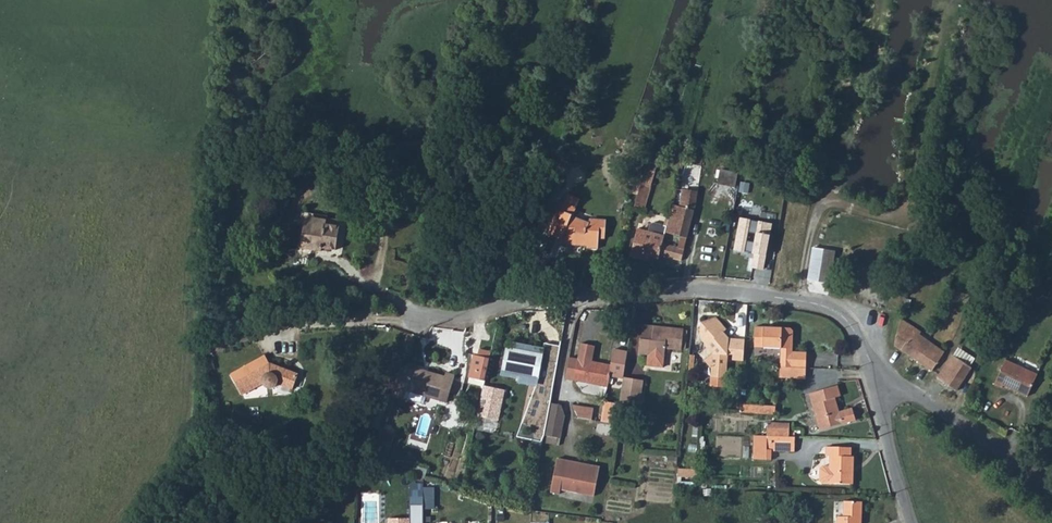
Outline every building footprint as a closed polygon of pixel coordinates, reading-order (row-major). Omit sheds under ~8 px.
[(653,170),(643,168),(639,182),(650,184),(653,170)] [(718,185),(736,189),(738,175),(722,172),(718,185)] [(639,182),(632,206),(642,208),(650,184),(639,182)] [(682,206),(673,203),(667,224),(665,231),(686,237),(692,210),(696,210),(700,193),(686,191),(682,206)] [(583,248),(595,249),(595,239),(602,240),(604,220),(592,218),(591,221),(567,210),(568,208),(553,203),(545,227),(558,232),(558,242),(583,245),(583,248)] [(772,224),(741,218),(734,251),(754,255),(751,268),(763,270),(772,224)] [(322,244),(340,244),(341,222),(304,221),(304,247),(322,247),(322,244)] [(643,254),(658,257),(658,254),(661,243),(665,231),(667,224),(651,221),(650,230),(636,227),(628,254),(641,258),(643,254)] [(661,243),(658,254),(681,259),(684,247),(661,243)] [(809,277),(820,278),(823,246),(812,245),(809,277)] [(823,246),(820,278),(831,279),(834,247),(823,246)] [(779,355),(804,359),(806,344),(792,341),(794,319),(792,316),(756,313),(754,334),(781,336),(779,355)] [(731,357),(742,358),(744,338),(727,336),(723,329),(725,327),(715,314),(707,319),(700,319),(699,335),(711,351),(703,358),(710,367),(709,375),(723,377),(726,351),(731,352),(731,357)] [(916,329),(896,315),(890,343),(910,356),(920,341),(912,335),(916,329)] [(684,332),(644,324),(642,340),(640,340),(638,355),(646,356),(644,367),(662,370),(665,351),(681,354),(684,332)] [(940,356),(925,344),(920,341),(910,356),(929,369),(940,356)] [(508,348),(543,355),(544,348),(510,343),(508,348)] [(552,397),(557,362),(560,348),(544,345),(544,348),(543,355),(508,348),(504,372),(540,380),(537,388),(518,438),(542,443),(552,397)] [(488,350),(477,348),(475,355),(471,355),(467,376),(482,379),(488,350)] [(624,378),(628,351),(616,349),(613,365),(579,357),(579,355),(568,353),(564,373),(573,376),(572,379),(608,386),(611,376),(624,378)] [(956,367),(959,362),(948,352),(943,358),(956,367)] [(803,369),(804,359),(779,355),(778,365),(803,369)] [(1027,393),(1036,370),(1001,355),(991,380),(1000,384),(1002,382),(1027,393)] [(268,369),(275,365),(271,357),(264,361),(268,369)] [(930,374),(945,385),(956,367),(943,358),(930,374)] [(305,380),(275,365),(268,369),(264,361),(234,376),(246,398),(265,387),(268,391),(274,394),(279,394),(285,388),(299,394),(305,380)] [(967,368),(959,362),(956,367),(964,372),(967,368)] [(628,377),(644,379),(645,368),(629,367),(628,377)] [(951,390),(964,372),(956,367),(945,385),(951,390)] [(446,404),(454,377),(445,374),(443,378),(426,373),(426,375),(401,368),(390,399),(401,402),(402,400),(422,406),(425,398),(446,404)] [(503,378),(537,388),(540,380),(504,372),(503,378)] [(640,382),(624,378),(618,410),(635,413),(640,382)] [(503,389),(483,384),(476,414),(496,419),(503,389)] [(834,397),(831,386),(803,393),(813,430),(850,421),(847,409),(833,412),(828,398),(834,397)] [(542,443),(541,448),(556,451),(566,399),(552,397),(542,443)] [(738,399),(737,408),(755,410),(755,401),(738,399)] [(755,401),(755,410),(773,412),(774,403),(755,401)] [(763,435),(783,436),(784,423),(763,422),(763,435)] [(790,453),(791,437),(783,436),(763,435),(751,434),(750,457),(767,458),(767,451),(790,453)] [(376,440),(370,454),(381,453),(383,446),(376,440)] [(848,448),(823,446),(822,455),(827,456),(826,465),(819,465),(816,466),(815,479),(817,482),(847,484),(850,457),(847,456),(848,448)] [(370,454),(367,461),(378,461),(381,453),(370,454)] [(557,457),(552,491),(560,492),(561,488),(595,494),(600,464),(586,461),(585,466),(571,464),(572,460),(557,457)] [(675,474),(676,475),(695,476),(696,467),(676,466),(675,474)] [(840,503),(839,518),(833,518),(832,522),(856,522),(858,504),(840,503)] [(410,506),(410,519),(388,519),(388,522),(423,522),(423,506),(410,506)]
